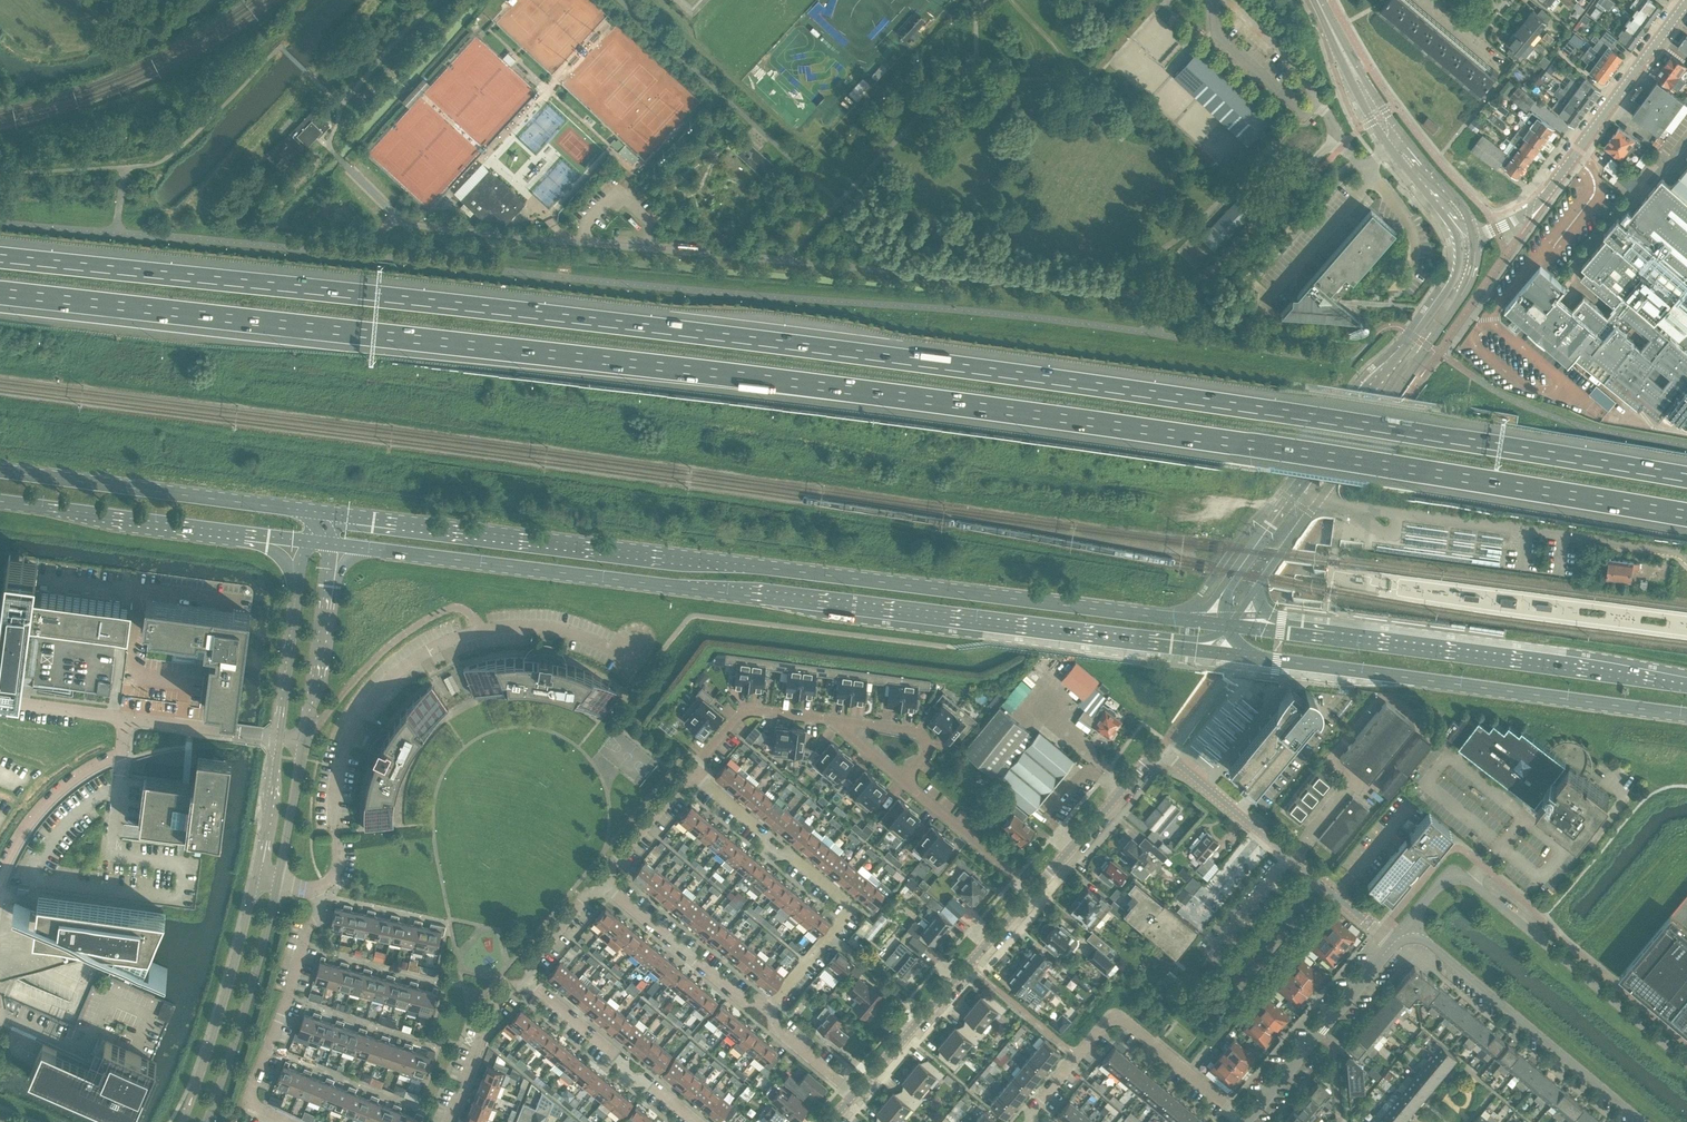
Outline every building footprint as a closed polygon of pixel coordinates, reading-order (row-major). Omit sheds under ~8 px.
[(1408,0),(1387,0),(1380,8),(1381,9),(1382,8),(1482,91),(1480,93),(1481,94),(1499,73),(1493,68),(1491,70),(1408,0)] [(1653,0),(1634,0),(1633,1),(1639,6),(1639,5),(1655,17),(1663,7),(1653,0)] [(1573,6),(1581,13),(1585,8),(1577,1),(1575,3),(1574,5),(1573,6)] [(1596,19),(1603,9),(1595,4),(1589,13),(1596,19)] [(1639,5),(1639,6),(1632,15),(1648,27),(1655,17),(1639,5)] [(1538,31),(1551,16),(1542,9),(1538,13),(1533,10),(1525,20),(1538,31)] [(1585,26),(1592,18),(1587,14),(1580,22),(1585,26)] [(1648,27),(1632,15),(1624,25),(1640,37),(1648,27)] [(1538,31),(1525,20),(1516,31),(1529,42),(1538,31)] [(1640,37),(1624,25),(1621,29),(1617,26),(1613,31),(1633,47),(1640,37)] [(1591,31),(1588,35),(1597,42),(1593,46),(1617,65),(1619,66),(1622,62),(1621,60),(1624,57),(1612,47),(1618,39),(1606,30),(1600,38),(1591,31)] [(1529,42),(1516,31),(1507,41),(1520,53),(1529,42)] [(1550,42),(1554,37),(1547,32),(1543,36),(1550,42)] [(1574,41),(1578,35),(1574,32),(1570,38),(1574,41)] [(1686,34),(1678,46),(1686,53),(1686,34)] [(1570,54),(1577,45),(1569,39),(1563,48),(1570,54)] [(1545,48),(1538,42),(1535,46),(1542,52),(1545,48)] [(1591,44),(1585,52),(1599,64),(1611,73),(1613,74),(1616,70),(1615,68),(1617,65),(1593,46),(1591,44)] [(1199,49),(1173,76),(1248,145),(1270,121),(1273,118),(1239,86),(1236,83),(1199,49)] [(446,58),(452,64),(460,56),(454,50),(446,58)] [(1584,52),(1580,56),(1588,62),(1585,67),(1605,81),(1607,82),(1610,78),(1609,76),(1611,73),(1599,64),(1585,52),(1584,52)] [(1672,55),(1664,65),(1678,75),(1680,77),(1686,69),(1686,70),(1686,66),(1672,55)] [(1678,75),(1664,65),(1656,75),(1670,86),(1673,81),(1682,88),(1685,83),(1677,77),(1678,75)] [(1596,97),(1566,75),(1562,71),(1560,75),(1574,85),(1571,89),(1590,104),(1596,97)] [(1601,90),(1581,73),(1578,77),(1570,71),(1566,75),(1596,97),(1601,90)] [(1686,108),(1686,102),(1658,80),(1632,114),(1665,138),(1686,108)] [(1590,104),(1571,89),(1569,92),(1556,82),(1553,86),(1557,89),(1585,112),(1590,104)] [(1528,110),(1536,99),(1518,85),(1510,95),(1528,110)] [(1540,94),(1531,86),(1528,91),(1536,98),(1540,94)] [(1557,89),(1554,92),(1563,99),(1561,102),(1580,118),(1585,112),(1557,89)] [(1580,118),(1561,102),(1558,100),(1552,107),(1575,125),(1580,118)] [(1509,110),(1503,105),(1500,103),(1497,108),(1506,115),(1509,110)] [(283,171),(329,124),(313,109),(268,156),(283,171)] [(1555,128),(1532,111),(1525,121),(1534,128),(1533,128),(1547,138),(1555,128)] [(1505,122),(1501,118),(1493,113),(1489,118),(1501,127),(1505,122)] [(1439,125),(1428,116),(1422,123),(1433,132),(1439,125)] [(1547,138),(1533,128),(1534,128),(1525,121),(1521,118),(1518,123),(1522,126),(1518,131),(1526,137),(1526,138),(1540,148),(1547,138)] [(1636,139),(1619,127),(1611,136),(1631,150),(1634,147),(1631,145),(1636,139)] [(1540,148),(1526,138),(1526,137),(1518,131),(1514,136),(1523,142),(1519,147),(1533,157),(1540,148)] [(1502,162),(1508,153),(1483,134),(1471,150),(1497,168),(1502,162)] [(1623,161),(1631,150),(1611,136),(1604,146),(1623,161)] [(1533,157),(1519,147),(1510,140),(1507,145),(1516,151),(1512,156),(1512,157),(1526,167),(1533,157)] [(633,164),(638,158),(624,145),(618,151),(633,164)] [(1646,162),(1650,156),(1644,152),(1640,157),(1646,162)] [(1512,157),(1512,156),(1508,153),(1502,162),(1506,165),(1505,167),(1518,177),(1526,167),(1512,157)] [(1613,173),(1620,165),(1611,157),(1604,166),(1613,173)] [(1642,167),(1646,162),(1640,157),(1636,163),(1642,167)] [(1638,180),(1620,165),(1613,173),(1609,178),(1614,182),(1617,178),(1630,189),(1638,180)] [(1505,308),(1516,317),(1510,323),(1518,330),(1524,324),(1529,328),(1528,328),(1569,363),(1569,362),(1575,355),(1639,407),(1640,408),(1642,404),(1659,418),(1686,385),(1686,168),(1672,186),(1662,178),(1624,223),(1618,218),(1605,234),(1607,235),(1610,238),(1586,268),(1588,270),(1582,277),(1616,307),(1609,316),(1585,296),(1591,302),(1572,325),(1550,306),(1559,296),(1567,287),(1563,284),(1554,276),(1541,266),(1505,308)] [(525,203),(511,190),(511,187),(508,187),(508,185),(506,185),(505,182),(503,182),(503,180),(500,180),(489,170),(461,199),(481,218),(490,209),(505,223),(525,203)] [(1227,238),(1257,207),(1258,206),(1244,192),(1213,224),(1201,237),(1214,251),(1227,238)] [(1336,298),(1395,231),(1371,210),(1296,295),(1292,295),(1291,301),(1280,314),(1361,320),(1336,298)] [(122,601),(34,589),(35,583),(35,584),(39,558),(9,554),(6,578),(5,580),(6,580),(5,586),(0,621),(0,680),(22,683),(31,619),(129,632),(133,602),(122,601)] [(1638,578),(1640,563),(1633,561),(1610,558),(1607,577),(1631,580),(1631,577),(1638,578)] [(1516,607),(1517,599),(1501,597),(1500,605),(1516,607)] [(237,717),(250,613),(232,611),(232,613),(219,611),(219,609),(217,609),(216,610),(203,608),(203,607),(146,599),(143,626),(150,627),(149,634),(198,640),(199,635),(206,636),(204,649),(217,650),(216,657),(211,656),(204,706),(220,708),(219,715),(237,717)] [(571,665),(566,663),(564,660),(562,657),(559,655),(556,653),(553,651),(550,650),(544,649),(540,649),(537,650),(533,651),(530,652),(527,654),(524,657),(519,657),(513,657),(508,657),(502,658),(496,659),(490,660),(483,661),(476,663),(470,665),(463,668),(474,695),(482,692),(489,690),(497,688),(506,687),(514,686),(522,686),(530,686),(551,689),(559,692),(567,694),(574,697),(582,701),(589,705),(596,710),(602,715),(620,692),(615,688),(610,684),(604,681),(599,677),(593,674),(588,672),(582,669),(577,667),(571,665)] [(748,687),(752,658),(727,654),(725,663),(737,664),(736,676),(733,675),(732,684),(734,684),(734,686),(748,687)] [(776,669),(777,661),(752,658),(748,687),(762,689),(762,688),(765,688),(766,680),(763,679),(765,668),(776,669)] [(799,694),(803,664),(777,661),(776,669),(788,671),(786,682),(784,682),(782,691),(785,691),(785,692),(799,694)] [(1103,704),(1106,699),(1093,687),(1098,680),(1075,661),(1075,662),(1073,664),(1061,679),(1083,698),(1078,704),(1085,709),(1080,715),(1094,725),(1093,726),(1109,737),(1110,736),(1111,737),(1115,732),(1113,731),(1121,721),(1114,716),(1116,713),(1115,712),(1115,711),(1109,706),(1108,707),(1103,704)] [(828,667),(803,664),(799,694),(806,695),(813,696),(813,694),(816,694),(817,686),(814,685),(815,674),(827,676),(828,667)] [(850,701),(854,671),(828,667),(827,676),(839,677),(837,689),(834,688),(833,697),(836,697),(836,699),(850,701)] [(709,673),(704,669),(699,676),(704,679),(709,673)] [(879,674),(854,671),(850,701),(863,702),(864,701),(866,701),(868,693),(865,692),(866,681),(878,682),(879,674)] [(900,707),(904,677),(879,674),(878,682),(889,684),(888,695),(885,695),(884,704),(887,704),(887,705),(900,707)] [(930,680),(904,677),(900,707),(907,708),(914,708),(914,707),(917,707),(918,699),(916,698),(917,687),(929,689),(930,680)] [(110,694),(111,683),(111,682),(98,681),(97,692),(110,694)] [(1109,688),(1102,683),(1099,686),(1105,692),(1109,688)] [(442,713),(448,708),(432,684),(427,688),(421,692),(416,696),(412,701),(407,706),(403,710),(399,715),(396,719),(392,724),(389,729),(385,730),(382,731),(379,733),(376,735),(374,738),(372,741),(369,746),(368,749),(368,753),(368,756),(368,760),(369,763),(371,767),(369,772),(368,778),(367,784),(366,790),(365,796),(364,802),(364,809),(364,815),(364,822),(365,828),(394,826),(393,817),(393,809),(394,801),(395,793),(396,785),(398,777),(401,769),(410,750),(414,743),(419,736),(424,730),(430,724),(436,718),(442,713)] [(698,696),(690,706),(713,725),(722,714),(708,703),(714,697),(702,687),(696,694),(698,696)] [(1252,784),(1298,732),(1313,714),(1312,713),(1314,710),(1315,711),(1316,708),(1317,705),(1317,702),(1316,699),(1315,697),(1313,695),(1312,693),(1310,691),(1308,690),(1306,689),(1305,689),(1305,690),(1299,696),(1294,691),(1290,688),(1287,690),(1285,693),(1283,695),(1281,698),(1279,701),(1279,702),(1228,763),(1231,766),(1239,772),(1239,773),(1237,775),(1242,779),(1244,777),(1252,784)] [(96,698),(97,692),(87,690),(86,697),(96,698)] [(960,706),(943,692),(933,704),(939,709),(929,721),(930,722),(929,723),(939,731),(960,706)] [(1384,762),(1414,725),(1386,701),(1340,757),(1368,781),(1375,774),(1379,777),(1388,766),(1384,762)] [(690,706),(681,716),(696,729),(695,730),(703,736),(711,727),(710,726),(711,724),(712,725),(713,725),(690,706)] [(977,720),(960,706),(939,731),(949,740),(960,727),(967,732),(977,720)] [(964,750),(992,773),(1027,730),(999,707),(964,750)] [(1554,779),(1566,762),(1522,729),(1520,732),(1509,724),(1505,729),(1494,721),(1490,727),(1479,719),(1475,724),(1464,716),(1459,723),(1454,719),(1443,733),(1529,799),(1530,798),(1545,810),(1544,811),(1579,838),(1580,837),(1579,837),(1583,832),(1583,833),(1587,830),(1591,827),(1595,824),(1598,820),(1601,816),(1603,812),(1605,807),(1607,803),(1606,802),(1609,798),(1610,798),(1611,797),(1570,765),(1558,780),(1559,781),(1558,782),(1554,779)] [(676,727),(664,718),(659,724),(671,734),(676,727)] [(788,727),(776,725),(774,736),(776,736),(773,755),(787,757),(791,727),(790,727),(790,729),(788,728),(788,727)] [(754,726),(745,738),(751,743),(761,731),(754,726)] [(805,729),(791,727),(787,757),(800,759),(799,762),(806,763),(812,748),(802,747),(805,729)] [(1042,798),(1074,760),(1038,731),(1012,762),(1006,758),(1001,764),(1042,798)] [(1389,795),(1431,744),(1419,734),(1393,766),(1397,769),(1381,789),(1389,795)] [(842,750),(831,742),(820,755),(812,748),(806,763),(810,767),(812,765),(823,773),(842,750)] [(851,758),(842,750),(823,773),(833,782),(831,784),(838,790),(847,778),(841,773),(852,760),(850,759),(851,758)] [(724,784),(740,766),(730,758),(715,776),(724,784)] [(1042,798),(1001,764),(989,778),(1030,812),(1042,798)] [(733,792),(749,773),(740,765),(740,766),(724,784),(733,792)] [(875,778),(865,769),(853,783),(847,778),(838,790),(844,795),(846,793),(856,801),(875,778)] [(1299,821),(1332,782),(1333,781),(1318,769),(1285,809),(1299,821)] [(743,800),(756,785),(755,784),(758,781),(749,773),(733,792),(743,800)] [(221,837),(228,788),(187,782),(146,777),(140,826),(191,833),(190,847),(219,851),(221,837)] [(884,787),(885,786),(875,778),(856,801),(867,810),(885,788),(884,787)] [(752,808),(765,792),(756,785),(743,800),(752,808)] [(761,815),(777,797),(768,789),(765,792),(752,808),(761,815)] [(771,823),(783,808),(788,803),(778,795),(777,797),(761,815),(771,823)] [(825,805),(828,801),(822,796),(819,800),(825,805)] [(909,806),(898,797),(879,820),(889,829),(909,806)] [(1159,833),(1180,809),(1166,797),(1145,821),(1159,833)] [(1335,851),(1368,810),(1353,797),(1319,838),(1335,851)] [(1035,830),(1023,819),(1027,814),(1014,802),(1004,814),(1008,818),(1003,824),(1019,837),(1016,841),(1022,846),(1035,830)] [(687,828),(700,813),(691,805),(678,820),(687,828)] [(918,814),(909,806),(889,829),(900,838),(919,816),(917,815),(918,814)] [(780,831),(792,815),(783,808),(771,823),(780,831)] [(697,836),(710,821),(700,813),(687,828),(697,836)] [(1418,873),(1452,832),(1428,813),(1409,835),(1408,834),(1405,838),(1406,839),(1367,885),(1391,905),(1411,882),(1406,877),(1409,873),(1412,875),(1416,871),(1418,873)] [(789,838),(802,823),(792,815),(780,831),(789,838)] [(798,846),(814,827),(805,820),(802,823),(789,838),(798,846)] [(706,844),(719,828),(710,821),(697,836),(706,844)] [(862,828),(856,823),(852,828),(858,833),(862,828)] [(942,834),(931,825),(912,848),(923,857),(942,834)] [(808,854),(823,835),(814,827),(798,846),(808,854)] [(715,851),(728,836),(719,828),(706,844),(715,851)] [(864,838),(867,833),(862,828),(858,833),(864,838)] [(1206,831),(1190,849),(1203,860),(1195,869),(1202,875),(1214,861),(1207,855),(1218,842),(1206,831)] [(817,862),(834,841),(825,834),(823,835),(808,854),(817,862)] [(942,834),(923,857),(933,865),(931,868),(938,874),(948,862),(942,856),(946,851),(947,852),(954,844),(945,836),(944,837),(942,835),(942,834)] [(725,859),(737,844),(728,836),(715,851),(725,859)] [(1143,856),(1147,852),(1145,850),(1146,848),(1145,847),(1146,845),(1141,841),(1138,844),(1131,838),(1122,848),(1125,851),(1120,856),(1125,860),(1127,859),(1134,865),(1131,869),(1143,879),(1150,870),(1143,865),(1148,860),(1143,856)] [(826,869),(839,854),(843,849),(834,841),(817,862),(826,869)] [(1169,855),(1177,846),(1170,841),(1167,845),(1164,844),(1160,848),(1169,855)] [(734,867),(747,852),(737,844),(725,859),(721,863),(730,871),(734,867)] [(1168,856),(1153,844),(1149,849),(1163,861),(1168,856)] [(891,861),(895,856),(889,851),(885,856),(891,861)] [(740,879),(756,859),(747,852),(734,867),(743,875),(740,879)] [(836,877),(848,862),(839,854),(826,869),(836,877)] [(897,866),(901,861),(895,856),(891,861),(897,866)] [(1129,872),(1114,860),(1112,862),(1110,861),(1112,859),(1112,858),(1109,862),(1107,861),(1102,867),(1103,868),(1102,870),(1103,870),(1109,875),(1108,876),(1113,879),(1119,884),(1129,872)] [(749,887),(765,867),(756,859),(740,879),(749,887)] [(641,882),(654,867),(645,860),(632,875),(641,882)] [(845,885),(857,870),(848,862),(836,877),(845,885)] [(854,893),(871,872),(862,864),(857,870),(845,885),(854,893)] [(651,890),(663,875),(654,867),(641,882),(651,890)] [(762,890),(775,875),(765,867),(749,887),(753,882),(762,890)] [(962,873),(956,879),(962,884),(956,890),(972,904),(986,888),(971,874),(970,876),(964,871),(962,873)] [(863,900),(880,880),(871,872),(854,893),(863,900)] [(660,898),(673,883),(663,875),(651,890),(660,898)] [(771,898),(784,883),(775,875),(762,890),(771,898)] [(1193,895),(1201,885),(1192,877),(1184,887),(1193,895)] [(926,889),(930,885),(924,879),(920,884),(926,889)] [(873,908),(885,894),(888,896),(893,890),(880,880),(863,900),(873,908)] [(1133,904),(1125,913),(1176,957),(1199,930),(1164,901),(1162,903),(1135,880),(1128,889),(1132,893),(1127,899),(1133,904)] [(669,906),(686,887),(686,886),(682,891),(673,883),(660,898),(669,906)] [(780,906),(793,890),(784,883),(771,898),(780,906)] [(679,914),(695,894),(686,887),(669,906),(679,914)] [(1118,917),(1125,909),(1114,900),(1111,904),(1106,900),(1107,899),(1101,894),(1099,896),(1087,887),(1084,891),(1083,890),(1078,897),(1101,917),(1108,909),(1118,917)] [(739,898),(735,895),(730,890),(728,893),(728,895),(731,898),(736,902),(739,898)] [(790,913),(802,898),(793,890),(780,906),(790,913)] [(688,922),(701,906),(692,899),(695,894),(679,914),(688,922)] [(1686,1030),(1686,894),(1620,974),(1662,1010),(1662,1012),(1663,1014),(1665,1014),(1667,1013),(1686,1030)] [(145,959),(166,912),(38,895),(33,934),(117,944),(116,946),(145,959)] [(953,923),(939,911),(943,906),(932,896),(927,902),(935,909),(931,913),(934,915),(929,921),(944,934),(946,933),(949,929),(949,928),(953,923)] [(945,905),(958,916),(966,907),(953,896),(945,905)] [(1081,919),(1080,919),(1091,929),(1101,917),(1078,897),(1072,903),(1073,904),(1069,909),(1081,919)] [(799,921),(812,906),(802,898),(790,913),(799,921)] [(343,930),(348,904),(344,904),(343,909),(335,907),(330,927),(343,930)] [(354,932),(359,912),(351,911),(352,905),(348,904),(343,930),(354,932)] [(697,930),(710,914),(701,906),(688,922),(697,930)] [(808,929),(821,913),(812,906),(799,921),(808,929)] [(603,930),(616,915),(606,907),(593,922),(603,930)] [(366,935),(372,910),(368,909),(366,914),(359,912),(354,932),(366,935)] [(378,938),(382,917),(374,916),(376,910),(372,910),(366,935),(378,938)] [(871,948),(893,922),(882,912),(860,939),(871,948)] [(818,937),(830,922),(821,913),(808,929),(818,937)] [(390,940),(395,915),(391,914),(390,919),(382,917),(378,938),(390,940)] [(707,937),(719,922),(710,914),(697,930),(707,937)] [(401,943),(406,922),(398,921),(399,916),(395,915),(390,940),(401,943)] [(608,943),(625,923),(616,915),(603,930),(598,935),(608,943)] [(1333,941),(1346,926),(1335,917),(1330,924),(1326,921),(1322,926),(1325,929),(1322,932),(1333,941)] [(413,945),(419,920),(415,919),(413,924),(406,922),(401,943),(413,945)] [(425,948),(429,928),(421,926),(423,921),(419,920),(413,945),(425,948)] [(944,934),(929,921),(923,927),(915,920),(907,929),(913,934),(917,938),(921,933),(935,945),(939,940),(940,940),(944,937),(943,934),(944,934)] [(437,950),(441,932),(444,933),(446,926),(430,922),(429,928),(425,948),(437,950)] [(716,945),(729,930),(719,922),(707,937),(716,945)] [(617,951),(634,930),(625,923),(608,943),(617,951)] [(1076,937),(1075,936),(1065,928),(1063,930),(1055,923),(1054,925),(1052,924),(1051,923),(1049,923),(1047,923),(1045,924),(1044,925),(1043,927),(1042,928),(1041,930),(1041,932),(1042,934),(1043,935),(1044,937),(1043,938),(1047,941),(1043,946),(1056,956),(1060,951),(1064,954),(1071,946),(1073,948),(1076,944),(1077,943),(1077,941),(1077,939),(1076,937)] [(1351,941),(1356,935),(1346,926),(1333,941),(1343,950),(1347,946),(1350,949),(1354,944),(1351,941)] [(1112,946),(1093,929),(1087,937),(1106,953),(1112,946)] [(630,953),(643,938),(634,930),(617,951),(621,945),(630,953)] [(725,953),(738,938),(729,930),(716,945),(725,953)] [(1320,956),(1333,941),(1322,932),(1319,936),(1316,933),(1312,938),(1315,941),(1310,948),(1320,956)] [(927,946),(917,938),(913,934),(905,943),(919,955),(927,946)] [(640,961),(652,946),(643,938),(630,953),(640,961)] [(735,960),(747,945),(738,938),(725,953),(735,960)] [(1340,954),(1343,950),(1333,941),(1320,956),(1331,965),(1336,959),(1339,962),(1344,957),(1340,954)] [(340,944),(338,949),(350,953),(351,947),(340,944)] [(744,968),(756,953),(747,945),(735,960),(744,968)] [(649,969),(662,954),(652,946),(640,961),(636,965),(646,973),(649,969)] [(920,961),(916,958),(918,956),(906,946),(901,952),(896,948),(891,954),(896,958),(891,965),(906,978),(920,961)] [(1055,963),(1046,955),(1048,953),(1042,948),(1040,951),(1036,947),(1029,955),(1043,968),(1047,964),(1051,967),(1055,963)] [(1114,963),(1097,948),(1088,958),(1106,973),(1114,963)] [(376,950),(373,959),(384,962),(386,953),(376,950)] [(838,979),(852,962),(838,951),(828,963),(830,964),(826,969),(838,979)] [(753,976),(766,961),(756,953),(744,968),(753,976)] [(659,977),(671,961),(662,954),(649,969),(659,977)] [(326,984),(332,964),(324,962),(326,956),(321,955),(314,980),(326,984)] [(1043,968),(1029,955),(1021,964),(1039,978),(1042,974),(1040,972),(1043,968)] [(1186,966),(1179,960),(1176,957),(1171,963),(1181,972),(1186,966)] [(1299,982),(1312,967),(1301,958),(1296,964),(1293,961),(1288,966),(1292,969),(1289,973),(1299,982)] [(338,987),(345,962),(341,961),(339,966),(332,964),(326,984),(338,987)] [(668,984),(680,969),(671,961),(659,977),(668,984)] [(762,984),(775,968),(766,961),(753,976),(762,984)] [(349,990),(355,970),(347,968),(349,963),(345,962),(338,987),(349,990)] [(557,985),(569,970),(560,962),(547,977),(557,985)] [(1039,978),(1021,964),(1014,972),(1029,985),(1033,980),(1035,983),(1039,978)] [(772,992),(785,976),(783,975),(788,970),(781,965),(777,970),(775,968),(762,984),(772,992)] [(1448,994),(1429,977),(1414,965),(1386,999),(1406,1016),(1409,1012),(1404,1008),(1416,994),(1417,994),(1417,993),(1432,1005),(1427,1010),(1431,1014),(1448,994)] [(361,993),(368,968),(364,967),(363,972),(355,970),(349,990),(361,993)] [(1317,982),(1322,975),(1312,967),(1299,982),(1310,990),(1313,987),(1316,990),(1320,984),(1317,982)] [(373,996),(378,976),(371,974),(372,969),(368,968),(361,993),(373,996)] [(566,993),(582,973),(578,969),(574,974),(569,970),(557,985),(566,993)] [(677,992),(690,977),(680,969),(668,984),(664,988),(673,996),(677,992)] [(1025,989),(1029,985),(1014,972),(1007,981),(1035,1004),(1042,995),(1034,988),(1030,993),(1025,989)] [(384,1000),(391,974),(387,973),(386,979),(378,976),(373,996),(384,1000)] [(575,1000),(592,981),(582,973),(566,993),(575,1000)] [(1093,988),(1076,973),(1072,978),(1089,993),(1093,988)] [(1287,997),(1299,982),(1289,973),(1286,976),(1282,974),(1278,979),(1281,982),(1276,988),(1287,997)] [(396,1003),(401,983),(394,981),(395,976),(391,974),(384,1000),(396,1003)] [(686,1000),(699,984),(690,977),(677,992),(686,1000)] [(883,998),(885,996),(871,985),(870,987),(858,978),(847,991),(858,1001),(853,1006),(867,1018),(867,1017),(873,1010),(872,1009),(877,1003),(879,1004),(883,998)] [(1046,991),(1052,983),(1046,979),(1040,986),(1046,991)] [(407,1006),(414,981),(410,980),(409,985),(401,983),(396,1003),(407,1006)] [(419,1009),(424,989),(417,987),(418,982),(414,981),(407,1006),(419,1009)] [(584,1008),(597,993),(588,985),(592,981),(575,1000),(584,1008)] [(1310,997),(1307,994),(1310,990),(1299,982),(1287,997),(1297,1005),(1302,999),(1306,1002),(1310,997)] [(695,1007),(708,992),(699,984),(686,1000),(695,1007)] [(431,1012),(438,987),(434,986),(432,991),(424,989),(419,1009),(431,1012)] [(1056,993),(1049,987),(1045,991),(1053,998),(1056,993)] [(705,1015),(718,1000),(708,992),(695,1007),(705,1015)] [(594,1016),(607,1001),(597,993),(584,1008),(594,1016)] [(1006,1008),(989,993),(984,999),(980,995),(972,1005),(989,1020),(997,1010),(1001,1014),(1006,1008)] [(1445,1016),(1457,1001),(1448,994),(1431,1014),(1435,1017),(1439,1012),(1445,1016)] [(1265,1022),(1278,1007),(1267,998),(1262,1004),(1259,1002),(1255,1007),(1258,1009),(1255,1013),(1265,1022)] [(1406,1016),(1386,999),(1378,1008),(1393,1021),(1398,1015),(1403,1020),(1406,1016)] [(603,1024),(616,1008),(607,1001),(594,1016),(603,1024)] [(1450,1029),(1466,1009),(1457,1001),(1445,1016),(1450,1021),(1446,1026),(1450,1029)] [(168,1020),(174,1006),(165,1003),(159,1016),(168,1020)] [(718,1026),(730,1011),(721,1003),(708,1018),(718,1026)] [(989,1020),(972,1005),(963,1016),(968,1019),(964,1024),(981,1038),(985,1033),(981,1029),(989,1020)] [(838,1026),(838,1025),(842,1020),(825,1007),(818,1016),(823,1020),(818,1027),(839,1044),(848,1034),(838,1026)] [(1283,1022),(1289,1016),(1278,1007),(1265,1022),(1276,1031),(1279,1027),(1283,1030),(1287,1025),(1283,1022)] [(518,1032),(531,1017),(521,1008),(508,1024),(507,1023),(502,1029),(512,1038),(518,1032)] [(625,1016),(616,1008),(603,1024),(612,1031),(625,1016)] [(1393,1021),(1378,1008),(1370,1017),(1391,1034),(1394,1031),(1389,1026),(1393,1021)] [(1463,1032),(1476,1017),(1466,1009),(1450,1029),(1453,1032),(1458,1027),(1463,1032)] [(316,1017),(318,1012),(314,1011),(312,1016),(304,1013),(298,1031),(296,1030),(293,1039),(307,1043),(316,1017)] [(625,1016),(612,1031),(622,1039),(634,1024),(639,1019),(629,1011),(625,1016)] [(727,1034),(740,1018),(730,1011),(718,1026),(727,1034)] [(321,1041),(328,1021),(320,1019),(322,1014),(318,1012),(316,1017),(307,1043),(319,1047),(321,1041)] [(1071,1020),(1062,1013),(1056,1020),(1053,1017),(1048,1022),(1060,1032),(1071,1020)] [(1253,1037),(1265,1022),(1255,1013),(1252,1017),(1248,1014),(1244,1019),(1247,1022),(1242,1028),(1253,1037)] [(527,1039),(539,1024),(531,1017),(518,1032),(527,1039)] [(1391,1034),(1370,1017),(1363,1027),(1378,1039),(1382,1034),(1387,1038),(1391,1034)] [(1468,1044),(1485,1024),(1476,1017),(1463,1032),(1469,1036),(1464,1041),(1468,1044)] [(736,1041),(749,1026),(740,1018),(727,1034),(736,1041)] [(339,1025),(340,1020),(337,1019),(335,1024),(328,1021),(321,1041),(332,1045),(339,1025)] [(344,1049),(350,1029),(343,1026),(344,1021),(340,1020),(339,1025),(332,1045),(344,1049)] [(1276,1037),(1273,1034),(1276,1031),(1265,1022),(1253,1037),(1264,1046),(1269,1040),(1272,1042),(1276,1037)] [(404,1023),(402,1030),(410,1033),(412,1026),(404,1023)] [(536,1047),(549,1032),(539,1024),(527,1039),(536,1047)] [(644,1031),(634,1024),(622,1039),(631,1047),(644,1031)] [(981,1038),(964,1024),(959,1029),(955,1026),(946,1036),(963,1050),(971,1041),(976,1044),(981,1038)] [(1482,1047),(1494,1032),(1485,1024),(1468,1044),(1472,1048),(1476,1042),(1482,1047)] [(362,1033),(363,1028),(359,1026),(358,1031),(350,1029),(344,1049),(355,1052),(362,1033)] [(644,1031),(631,1047),(640,1054),(653,1039),(657,1034),(648,1026),(644,1031)] [(742,1053),(758,1034),(749,1026),(736,1041),(733,1045),(742,1053)] [(1020,1034),(1024,1029),(1021,1026),(1016,1031),(1020,1034)] [(1378,1039),(1363,1027),(1355,1036),(1375,1053),(1378,1049),(1373,1045),(1378,1039)] [(366,1056),(373,1037),(365,1034),(367,1029),(363,1028),(362,1033),(355,1052),(366,1056)] [(1015,1040),(1020,1034),(1016,1031),(1012,1037),(1015,1040)] [(545,1055),(558,1040),(549,1032),(536,1047),(545,1055)] [(1487,1060),(1503,1041),(1504,1040),(1494,1032),(1482,1047),(1487,1052),(1483,1057),(1487,1060)] [(384,1040),(386,1035),(382,1034),(381,1039),(373,1037),(366,1056),(378,1060),(384,1040)] [(755,1057),(767,1042),(758,1034),(742,1053),(745,1049),(755,1057)] [(389,1064),(396,1044),(388,1042),(390,1037),(386,1035),(384,1040),(378,1060),(389,1064)] [(955,1060),(963,1050),(946,1036),(938,1046),(942,1050),(937,1055),(955,1070),(960,1064),(955,1060)] [(1375,1053),(1355,1036),(1347,1046),(1362,1058),(1367,1052),(1372,1056),(1375,1053)] [(1060,1052),(1044,1038),(1036,1048),(1052,1061),(1060,1052)] [(650,1062),(662,1047),(653,1039),(640,1054),(650,1062)] [(1232,1062),(1244,1047),(1234,1039),(1228,1045),(1225,1042),(1221,1047),(1224,1050),(1221,1053),(1232,1062)] [(153,1074),(152,1073),(157,1062),(105,1040),(105,1041),(104,1043),(104,1046),(104,1049),(105,1052),(106,1054),(104,1058),(100,1056),(97,1063),(101,1065),(100,1068),(43,1043),(28,1077),(130,1121),(133,1121),(153,1074)] [(551,1067),(567,1047),(558,1040),(545,1055),(555,1063),(551,1067)] [(1456,1058),(1436,1041),(1432,1045),(1438,1049),(1433,1055),(1448,1067),(1456,1058)] [(407,1048),(409,1043),(405,1042),(403,1047),(396,1044),(389,1064),(401,1068),(407,1048)] [(764,1065),(773,1054),(777,1050),(767,1042),(755,1057),(764,1065)] [(412,1071),(418,1052),(411,1049),(413,1044),(409,1043),(407,1048),(401,1068),(412,1071)] [(1500,1071),(1517,1051),(1507,1043),(1495,1058),(1501,1063),(1497,1068),(1500,1071)] [(1005,1053),(1009,1047),(1005,1044),(1001,1050),(1005,1053)] [(1111,1070),(1124,1054),(1115,1046),(1102,1062),(1111,1070)] [(560,1075),(577,1055),(567,1047),(551,1067),(560,1075)] [(659,1070),(672,1055),(662,1047),(650,1062),(659,1070)] [(1250,1062),(1255,1056),(1244,1047),(1232,1062),(1242,1071),(1245,1067),(1249,1070),(1253,1065),(1250,1062)] [(1052,1061),(1036,1048),(1029,1057),(1044,1070),(1052,1061)] [(425,1071),(429,1061),(432,1062),(435,1052),(428,1049),(426,1054),(418,1052),(412,1071),(411,1076),(426,1081),(428,1072),(425,1071)] [(1000,1058),(1005,1053),(1001,1050),(996,1055),(1000,1058)] [(1365,1065),(1350,1051),(1346,1056),(1349,1095),(1366,1090),(1365,1065)] [(1514,1074),(1526,1059),(1517,1051),(1500,1071),(1504,1074),(1508,1069),(1514,1074)] [(1219,1077),(1232,1062),(1221,1053),(1218,1057),(1215,1054),(1210,1059),(1214,1062),(1209,1068),(1219,1077)] [(769,1069),(779,1058),(773,1054),(764,1065),(769,1069)] [(1120,1078),(1133,1062),(1124,1054),(1111,1070),(1120,1078)] [(570,1083),(573,1078),(586,1063),(577,1055),(560,1075),(570,1083)] [(1448,1067),(1433,1055),(1428,1060),(1423,1056),(1420,1060),(1440,1077),(1448,1067)] [(1044,1070),(1029,1057),(1021,1066),(1037,1080),(1044,1070)] [(672,1081),(685,1066),(675,1058),(662,1073),(672,1081)] [(944,1073),(927,1059),(923,1064),(918,1061),(910,1071),(927,1085),(935,1076),(939,1079),(944,1073)] [(1519,1087),(1535,1067),(1526,1059),(1514,1074),(1519,1078),(1515,1084),(1519,1087)] [(287,1089),(295,1069),(288,1067),(290,1062),(285,1060),(276,1084),(287,1089)] [(1440,1077),(1420,1060),(1417,1063),(1422,1068),(1417,1073),(1432,1086),(1440,1077)] [(501,1084),(506,1073),(508,1066),(495,1061),(492,1067),(487,1065),(483,1077),(501,1084)] [(1130,1085),(1143,1070),(1133,1062),(1120,1078),(1130,1085)] [(1239,1075),(1242,1071),(1232,1062),(1219,1077),(1230,1086),(1235,1080),(1238,1083),(1243,1078),(1239,1075)] [(583,1086),(595,1071),(586,1063),(573,1078),(583,1086)] [(989,1071),(994,1066),(990,1063),(985,1068),(989,1071)] [(764,1065),(760,1070),(765,1074),(769,1069),(764,1065)] [(681,1088),(694,1073),(685,1066),(672,1081),(681,1088)] [(1037,1080),(1021,1066),(1013,1075),(1029,1089),(1037,1080)] [(299,1093),(308,1069),(304,1067),(302,1072),(295,1069),(287,1089),(299,1093)] [(1380,1075),(1372,1067),(1368,1072),(1376,1079),(1380,1075)] [(1533,1090),(1545,1075),(1535,1067),(1519,1087),(1523,1090),(1527,1085),(1533,1090)] [(985,1077),(989,1071),(985,1068),(981,1074),(985,1077)] [(310,1098),(317,1078),(310,1075),(312,1070),(308,1069),(299,1093),(310,1098)] [(1139,1093),(1152,1077),(1143,1070),(1130,1085),(1139,1093)] [(592,1094),(605,1078),(595,1071),(583,1086),(592,1094)] [(814,1100),(826,1086),(808,1071),(799,1082),(788,1074),(783,1080),(803,1097),(806,1093),(814,1100)] [(919,1095),(927,1085),(910,1071),(902,1081),(906,1084),(902,1089),(919,1104),(923,1098),(919,1095)] [(690,1096),(703,1081),(694,1073),(681,1088),(690,1096)] [(1425,1095),(1432,1086),(1417,1073),(1413,1079),(1408,1074),(1405,1078),(1425,1095)] [(1021,1098),(1029,1089),(1013,1075),(1006,1085),(1021,1098)] [(1537,1102),(1554,1082),(1545,1075),(1533,1090),(1538,1094),(1533,1099),(1537,1102)] [(321,1102),(330,1078),(327,1076),(325,1081),(317,1078),(310,1098),(321,1102)] [(372,1077),(370,1083),(382,1087),(384,1081),(372,1077)] [(496,1096),(501,1084),(483,1077),(478,1088),(496,1096)] [(1148,1101),(1161,1085),(1152,1077),(1139,1093),(1148,1101)] [(332,1106),(340,1087),(332,1084),(334,1079),(330,1078),(321,1102),(332,1106)] [(601,1101),(614,1086),(605,1078),(592,1094),(601,1101)] [(1417,1105),(1425,1095),(1405,1078),(1402,1082),(1407,1086),(1402,1092),(1417,1105)] [(808,1107),(798,1099),(799,1097),(791,1090),(790,1092),(775,1080),(765,1093),(784,1109),(783,1111),(796,1121),(808,1107)] [(1097,1088),(1100,1084),(1094,1080),(1091,1083),(1097,1088)] [(700,1104),(712,1089),(703,1081),(690,1096),(700,1104)] [(1327,1086),(1325,1088),(1317,1081),(1309,1091),(1329,1108),(1332,1104),(1327,1100),(1332,1094),(1330,1092),(1331,1091),(1330,1089),(1328,1087),(1327,1086)] [(972,1091),(977,1085),(973,1082),(969,1088),(972,1091)] [(1551,1105),(1563,1090),(1554,1082),(1537,1102),(1541,1105),(1545,1100),(1551,1105)] [(1105,1089),(1100,1084),(1097,1088),(1102,1092),(1105,1089)] [(343,1111),(353,1087),(349,1085),(347,1090),(340,1087),(332,1106),(343,1111)] [(1021,1098),(1006,1085),(998,1094),(1014,1107),(1021,1098)] [(1157,1108),(1170,1093),(1161,1085),(1148,1101),(1157,1108)] [(610,1109),(623,1094),(614,1086),(601,1101),(610,1109)] [(1094,1090),(1089,1086),(1086,1090),(1091,1094),(1094,1090)] [(354,1115),(362,1096),(355,1093),(357,1088),(353,1087),(343,1111),(354,1115)] [(492,1107),(496,1096),(478,1088),(474,1099),(492,1107)] [(709,1112),(722,1096),(712,1089),(700,1104),(709,1112)] [(919,1104),(902,1089),(897,1095),(893,1091),(884,1102),(901,1116),(909,1106),(914,1110),(919,1104)] [(1097,1099),(1100,1095),(1094,1090),(1091,1094),(1097,1099)] [(1556,1117),(1572,1097),(1563,1090),(1551,1105),(1556,1109),(1552,1114),(1556,1117)] [(563,1108),(542,1091),(536,1108),(523,1103),(518,1116),(534,1121),(545,1121),(549,1112),(559,1116),(563,1108)] [(1329,1108),(1309,1091),(1301,1100),(1316,1113),(1321,1107),(1326,1111),(1329,1108)] [(1417,1105),(1402,1092),(1397,1098),(1392,1093),(1389,1097),(1409,1114),(1417,1105)] [(1167,1116),(1180,1101),(1170,1093),(1157,1108),(1167,1116)] [(366,1120),(375,1096),(371,1094),(370,1099),(362,1096),(354,1115),(366,1120)] [(620,1117),(633,1102),(623,1094),(610,1109),(620,1117)] [(1006,1117),(1014,1107),(998,1094),(990,1104),(1006,1117)] [(1118,1099),(1113,1095),(1110,1099),(1115,1103),(1118,1099)] [(384,1105),(377,1102),(379,1097),(375,1096),(366,1120),(371,1121),(378,1121),(384,1105)] [(723,1115),(731,1104),(722,1096),(709,1112),(719,1120),(723,1115)] [(1409,1114),(1389,1097),(1386,1101),(1391,1105),(1386,1111),(1400,1121),(1402,1121),(1409,1114)] [(1570,1121),(1582,1106),(1572,1097),(1556,1117),(1559,1121),(1564,1116),(1570,1121)] [(959,1107),(964,1101),(960,1098),(956,1104),(959,1107)] [(487,1118),(492,1107),(474,1099),(469,1111),(487,1118)] [(1124,1104),(1118,1099),(1115,1103),(1120,1108),(1124,1104)] [(1080,1108),(1070,1100),(1057,1116),(1064,1121),(1068,1121),(1080,1108)] [(1301,1100),(1294,1109),(1309,1121),(1317,1121),(1321,1117),(1316,1113),(1301,1100)] [(1113,1106),(1107,1101),(1104,1105),(1110,1110),(1113,1106)] [(1189,1108),(1180,1101),(1167,1116),(1173,1121),(1178,1121),(1189,1108)] [(884,1102),(876,1112),(880,1115),(875,1121),(877,1121),(896,1121),(901,1116),(884,1102)] [(397,1104),(394,1103),(392,1108),(384,1105),(378,1121),(391,1121),(397,1104)] [(407,1114),(399,1111),(401,1106),(397,1104),(391,1121),(403,1121),(407,1114)] [(645,1112),(636,1104),(623,1120),(626,1121),(637,1121),(645,1112)] [(728,1119),(737,1109),(731,1104),(723,1115),(728,1119)] [(955,1112),(959,1107),(956,1104),(951,1109),(955,1112)] [(781,1121),(778,1119),(782,1113),(772,1105),(764,1114),(769,1118),(765,1121),(782,1121),(781,1121)] [(1115,1114),(1118,1110),(1113,1106),(1110,1110),(1115,1114)] [(1591,1113),(1582,1106),(1570,1121),(1571,1121),(1584,1121),(1591,1113)] [(1089,1116),(1080,1108),(1068,1121),(1083,1121),(1089,1116)] [(1198,1116),(1189,1108),(1178,1121),(1193,1121),(1198,1116)] [(1294,1109),(1286,1119),(1290,1121),(1309,1121),(1294,1109)] [(487,1118),(469,1111),(465,1121),(486,1121),(487,1118)] [(984,1111),(976,1120),(978,1121),(997,1121),(984,1111)] [(1386,1111),(1382,1116),(1377,1112),(1374,1116),(1381,1121),(1400,1121),(1386,1111)] [(418,1120),(421,1121),(423,1115),(416,1112),(414,1117),(407,1114),(403,1121),(417,1121),(418,1120)] [(655,1120),(645,1112),(637,1121),(653,1121),(655,1120)] [(1135,1116),(1130,1112),(1127,1115),(1132,1120),(1135,1116)] [(1601,1121),(1591,1113),(1584,1121),(1600,1121),(1601,1121)] [(569,1114),(562,1121),(579,1121),(569,1114)] [(1493,1116),(1490,1114),(1486,1119),(1480,1114),(1473,1121),(1488,1121),(1493,1116)]
